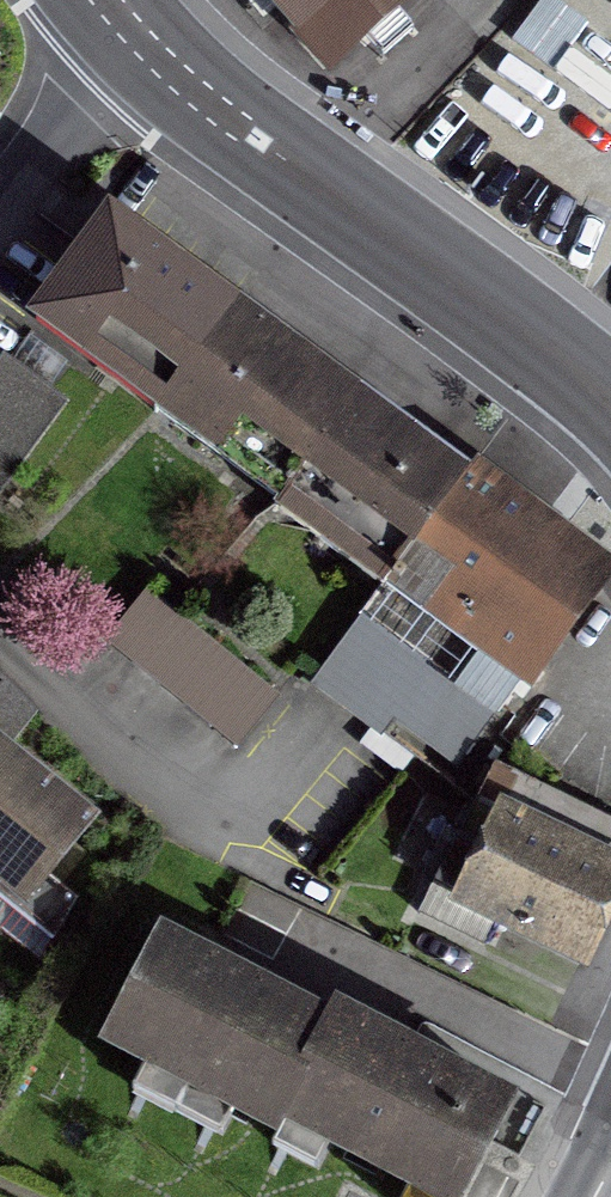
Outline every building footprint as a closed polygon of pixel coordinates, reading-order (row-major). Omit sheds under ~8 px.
[(323,69),(402,0),(263,0),(323,69)] [(200,287),(108,219),(34,319),(38,321),(42,315),(161,402),(151,415),(153,417),(163,403),(283,492),(271,509),(273,511),(281,499),(314,523),(306,535),(346,564),(354,553),(386,576),(377,587),(381,590),(462,479),(409,440),(354,400),(330,382),(231,309),(200,287)] [(2,362),(0,365),(0,488),(61,405),(2,362)] [(464,476),(462,479),(381,590),(361,617),(495,715),(528,670),(531,672),(601,576),(464,476)] [(103,646),(129,667),(171,616),(144,594),(103,646)] [(129,667),(231,750),(273,699),(171,616),(129,667)] [(25,903),(89,823),(1,752),(31,715),(0,683),(0,883),(25,903)] [(488,768),(431,884),(494,916),(579,957),(610,893),(610,828),(488,768)] [(280,1118),(435,1196),(457,1196),(505,1103),(432,1066),(436,1059),(422,1052),(408,1045),(405,1051),(333,1014),(327,1026),(256,990),(259,983),(243,975),(231,968),(227,974),(155,937),(102,1041),(274,1129),(280,1118)]
